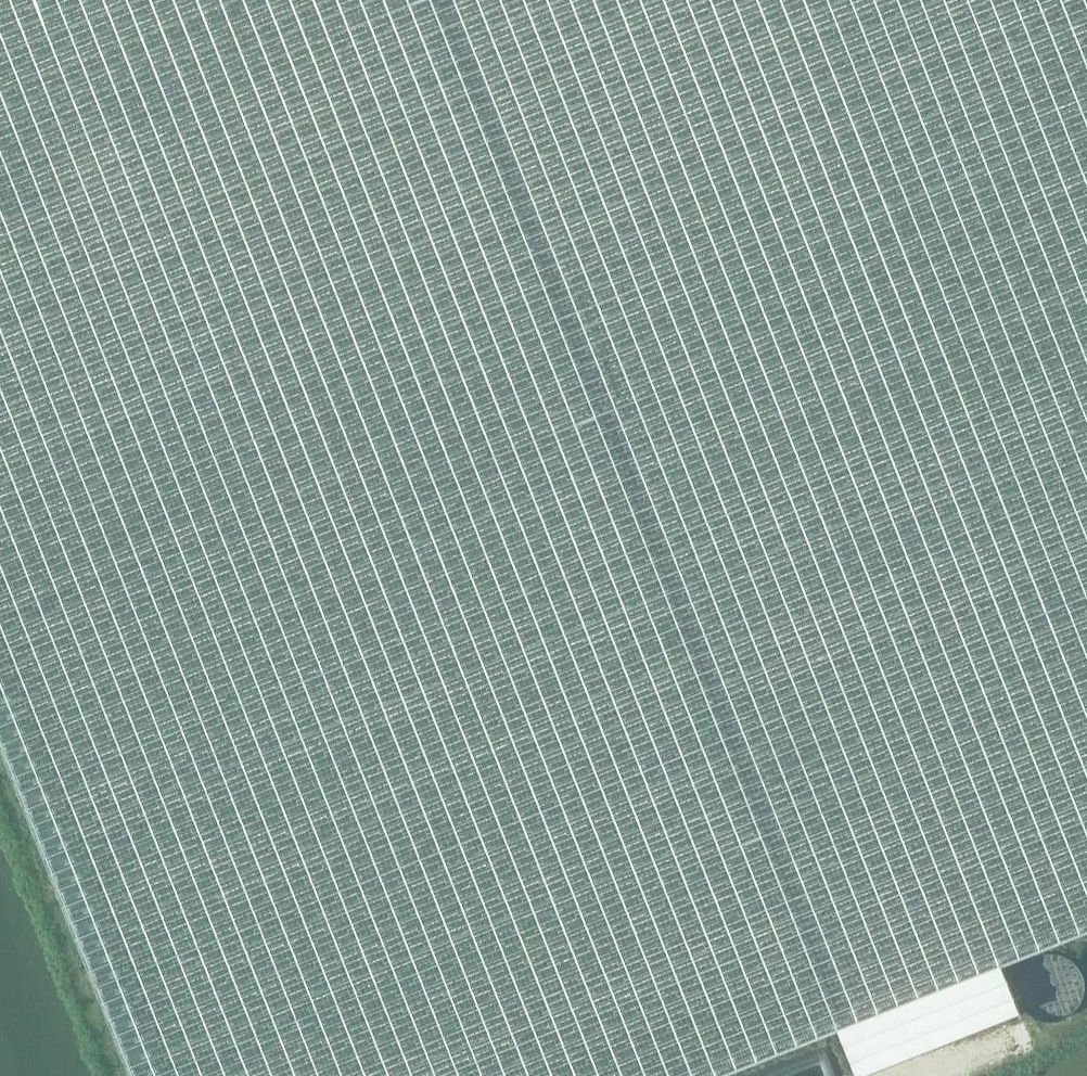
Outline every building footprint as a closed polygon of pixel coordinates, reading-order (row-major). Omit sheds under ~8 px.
[(132,1075),(714,1075),(839,1027),(857,1073),(1020,1009),(1002,963),(1086,929),(1086,0),(0,0),(0,742),(132,1075)]
